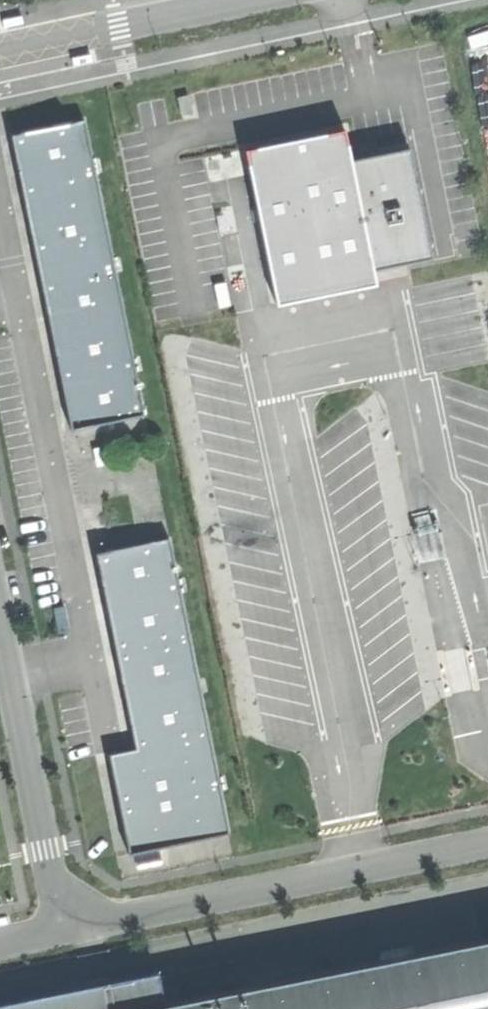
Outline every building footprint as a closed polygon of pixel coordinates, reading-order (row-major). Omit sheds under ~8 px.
[(85,118),(11,133),(23,192),(33,241),(44,290),(59,371),(71,429),(145,415),(85,118)] [(248,173),(273,303),(291,299),(326,293),(360,286),(373,284),(372,275),(370,266),(428,255),(408,150),(352,161),(345,127),(243,147),(248,173)] [(437,509),(409,515),(419,564),(447,558),(437,509)] [(111,753),(131,851),(230,831),(202,692),(199,678),(181,593),(178,578),(170,537),(95,552),(135,748),(111,753)] [(64,605),(52,608),(57,634),(70,632),(64,605)] [(481,934),(182,994),(172,943),(146,948),(150,970),(0,1000),(0,1008),(487,1008),(487,933),(481,934)]
